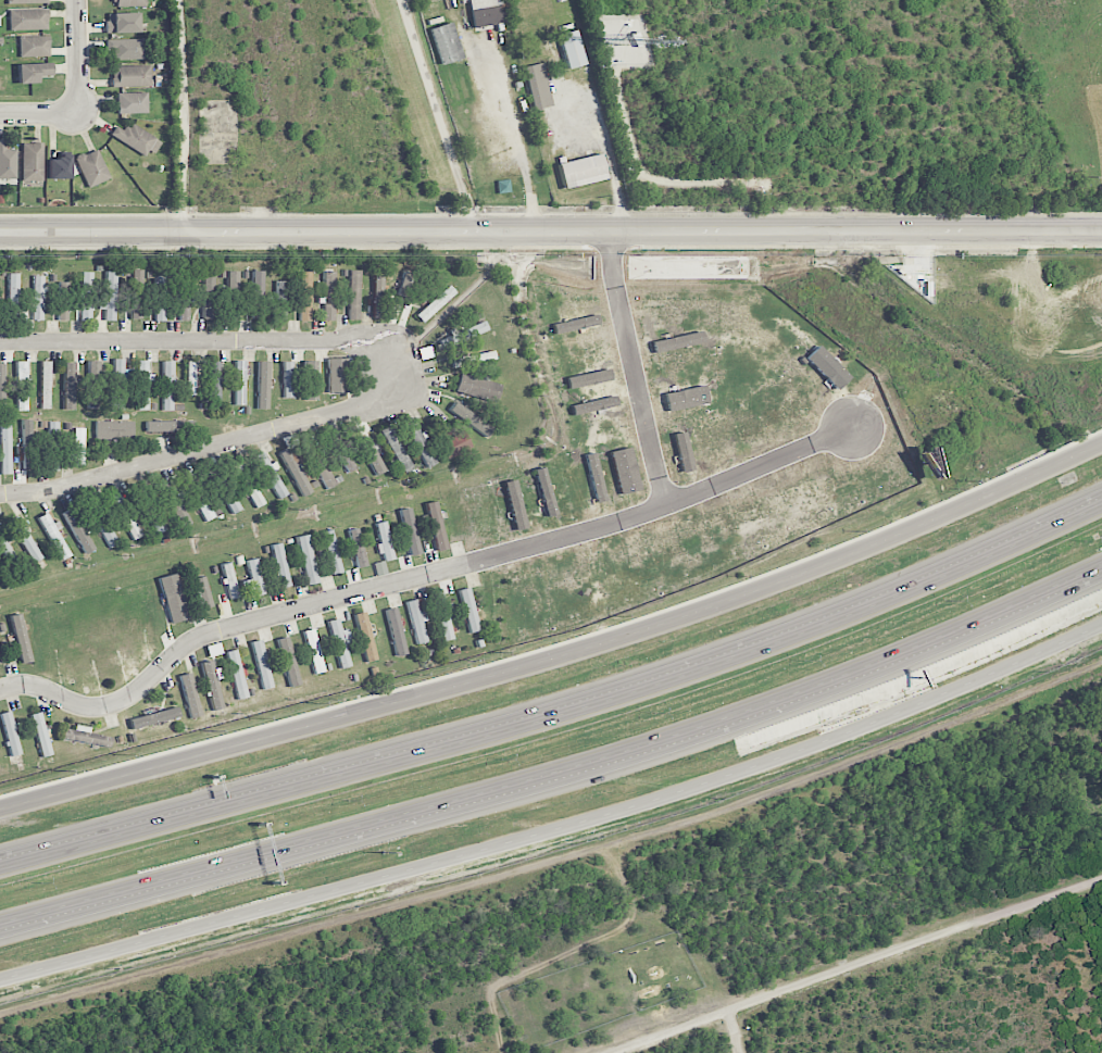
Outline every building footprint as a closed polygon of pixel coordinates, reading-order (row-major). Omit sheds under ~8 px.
[(503,24),(500,0),(469,0),(472,27),(503,24)] [(10,31),(48,29),(48,9),(9,10),(10,31)] [(138,33),(138,13),(106,13),(106,34),(138,33)] [(430,29),(441,65),(463,58),(452,22),(430,29)] [(585,64),(576,30),(557,35),(567,69),(585,64)] [(49,36),(19,37),(20,57),(50,56),(49,36)] [(106,40),(107,60),(143,59),(143,39),(106,40)] [(51,63),(18,64),(18,84),(37,83),(37,77),(51,76),(51,63)] [(530,110),(551,107),(546,63),(525,66),(530,110)] [(150,66),(112,67),(112,87),(151,87),(150,66)] [(117,93),(118,114),(147,113),(147,93),(117,93)] [(111,135),(148,159),(160,141),(130,122),(124,131),(116,126),(111,135)] [(16,179),(16,149),(5,150),(5,142),(0,142),(0,179),(16,179)] [(22,143),(23,182),(44,181),(43,143),(22,143)] [(87,188),(109,180),(98,149),(76,157),(87,188)] [(607,176),(602,153),(558,164),(563,187),(607,176)] [(48,157),(48,179),(70,179),(69,157),(48,157)] [(140,269),(130,270),(132,320),(142,319),(140,269)] [(214,269),(203,270),(204,319),(214,319),(214,269)] [(323,321),(335,321),(335,271),(324,270),(323,321)] [(360,270),(350,270),(348,319),(358,320),(360,270)] [(116,271),(105,271),(105,294),(99,294),(99,310),(105,310),(105,321),(115,321),(116,271)] [(237,271),(221,271),(221,279),(226,279),(227,321),(239,321),(237,271)] [(263,271),(253,271),(252,318),(262,318),(263,271)] [(81,322),(91,322),(92,273),(82,272),(81,322)] [(165,321),(165,272),(155,272),(154,321),(165,321)] [(311,321),(311,272),(301,272),(300,321),(311,321)] [(9,323),(20,322),(18,274),(8,274),(9,323)] [(374,318),(383,317),(382,275),(373,275),(374,318)] [(33,320),(43,320),(44,276),(33,276),(33,320)] [(285,320),(286,281),(276,281),(275,320),(285,320)] [(68,282),(58,282),(59,321),(69,321),(68,282)] [(191,320),(189,282),(176,282),(178,320),(191,320)] [(455,293),(448,285),(415,316),(423,323),(455,293)] [(488,333),(485,322),(440,337),(443,347),(488,333)] [(454,368),(496,359),(494,351),(452,359),(454,368)] [(112,409),(123,409),(124,380),(131,380),(131,369),(124,369),(124,359),(113,359),(112,409)] [(328,392),(346,392),(347,359),(329,359),(328,392)] [(28,411),(27,361),(17,361),(18,411),(28,411)] [(42,409),(51,409),(50,361),(41,361),(42,409)] [(88,407),(98,408),(99,361),(89,361),(88,407)] [(148,382),(150,382),(149,361),(137,361),(138,411),(149,410),(148,382)] [(163,411),(174,411),(174,361),(163,361),(163,411)] [(196,361),(187,362),(188,396),(197,395),(196,361)] [(221,400),(220,361),(210,361),(210,401),(221,400)] [(246,361),(236,361),(235,405),(245,405),(246,361)] [(316,361),(304,361),(305,401),(317,400),(316,361)] [(269,362),(259,362),(258,409),(268,409),(269,362)] [(292,362),(283,362),(284,398),(293,398),(292,362)] [(74,410),(75,363),(65,363),(64,410),(74,410)] [(564,378),(608,368),(611,379),(567,389),(564,378)] [(456,393),(497,402),(500,383),(459,375),(456,393)] [(569,405),(614,396),(615,405),(603,409),(604,413),(598,414),(597,410),(572,415),(569,405)] [(448,410),(454,401),(492,428),(486,438),(448,410)] [(422,435),(421,436),(413,419),(404,424),(426,469),(437,463),(422,435)] [(193,420),(146,422),(146,432),(194,431),(193,420)] [(57,421),(45,422),(46,471),(59,471),(57,421)] [(133,421),(96,421),(96,440),(133,439),(133,421)] [(0,426),(0,429),(1,475),(11,475),(10,425),(0,426)] [(414,467),(388,425),(379,431),(405,472),(414,467)] [(84,428),(74,428),(73,454),(68,454),(67,464),(84,465),(84,428)] [(438,442),(463,429),(471,446),(447,459),(438,442)] [(385,469),(366,435),(357,440),(375,474),(385,469)] [(356,469),(343,439),(334,443),(347,472),(356,469)] [(609,452),(629,447),(640,489),(619,494),(609,452)] [(312,492),(288,449),(280,453),(303,497),(312,492)] [(279,500),(289,493),(271,463),(270,464),(263,452),(253,458),(279,500)] [(584,454),(593,452),(606,500),(596,503),(584,454)] [(265,504),(241,460),(232,465),(256,509),(265,504)] [(230,515),(240,511),(218,464),(208,469),(230,515)] [(531,471),(542,467),(558,514),(547,517),(531,471)] [(214,518),(193,473),(183,478),(204,522),(214,518)] [(502,482),(514,479),(527,528),(515,530),(502,482)] [(166,530),(139,480),(128,485),(156,535),(166,530)] [(159,486),(181,528),(191,524),(169,482),(159,486)] [(111,497),(131,541),(141,537),(120,492),(111,497)] [(86,506),(109,548),(118,544),(95,501),(86,506)] [(425,504),(437,550),(447,547),(436,501),(425,504)] [(63,513),(85,554),(94,548),(72,508),(63,513)] [(411,556),(421,553),(409,508),(399,510),(411,556)] [(40,516),(59,561),(71,557),(56,522),(52,524),(47,513),(40,516)] [(33,564),(42,558),(18,516),(9,521),(33,564)] [(375,524),(380,544),(378,545),(382,562),(395,559),(385,521),(375,524)] [(368,565),(356,528),(347,531),(359,568),(368,565)] [(4,562),(14,558),(0,530),(0,553),(4,562)] [(341,574),(334,530),(323,531),(330,575),(341,574)] [(296,538),(308,585),(319,582),(307,535),(296,538)] [(282,588),(291,586),(280,543),(270,546),(282,588)] [(254,590),(255,596),(265,594),(256,558),(246,561),(251,580),(242,582),(244,592),(254,590)] [(377,577),(388,574),(384,561),(373,564),(377,577)] [(230,600),(239,597),(230,562),(221,565),(230,600)] [(189,619),(175,574),(158,578),(172,624),(189,619)] [(481,631),(469,588),(458,590),(470,633),(481,631)] [(447,604),(445,604),(442,591),(433,593),(443,642),(454,639),(447,604)] [(427,643),(423,621),(426,620),(424,610),(419,611),(417,599),(407,601),(416,645),(427,643)] [(386,610),(396,656),(406,654),(396,608),(386,610)] [(354,614),(366,662),(377,660),(365,611),(354,614)] [(22,664),(32,661),(19,613),(9,616),(22,664)] [(329,621),(340,669),(351,667),(345,644),(351,643),(347,628),(341,630),(339,619),(329,621)] [(304,631),(315,674),(325,672),(313,629),(304,631)] [(289,687),(299,685),(289,637),(280,639),(289,687)] [(273,687),(261,640),(251,642),(263,690),(273,687)] [(225,652),(238,700),(248,697),(236,649),(225,652)] [(203,662),(212,710),(222,708),(212,660),(203,662)] [(191,719),(202,716),(190,673),(179,676),(191,719)] [(142,710),(144,716),(130,719),(132,729),(180,718),(178,707),(158,712),(157,707),(142,710)] [(22,754),(9,711),(0,714),(0,716),(12,757),(22,754)] [(43,758),(53,755),(40,712),(30,715),(43,758)] [(83,732),(84,727),(76,725),(74,731),(64,729),(62,738),(110,748),(112,737),(83,732)]
